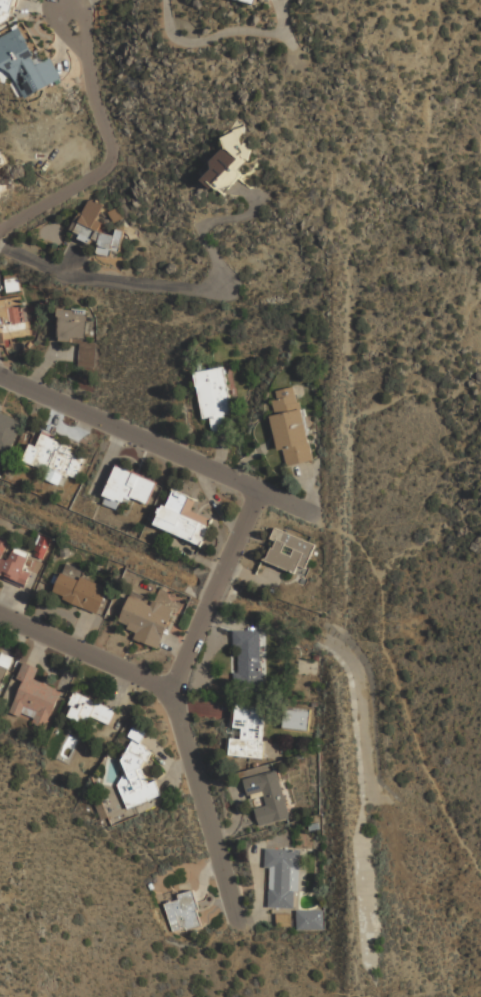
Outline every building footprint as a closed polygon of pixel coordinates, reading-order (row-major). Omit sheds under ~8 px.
[(9,25),(14,0),(0,0),(0,24),(9,25)] [(23,99),(62,79),(51,58),(40,63),(22,26),(0,37),(0,55),(23,99)] [(203,178),(220,194),(257,151),(240,136),(244,132),(236,125),(221,142),(224,145),(209,163),(213,167),(203,178)] [(102,203),(86,200),(83,213),(75,212),(70,239),(97,244),(95,254),(107,256),(108,250),(118,252),(122,231),(115,229),(114,236),(98,233),(100,221),(98,221),(102,203)] [(22,291),(0,294),(0,341),(28,337),(22,291)] [(78,367),(94,368),(94,342),(84,342),(85,309),(58,309),(57,341),(79,342),(78,367)] [(195,372),(202,419),(210,418),(212,432),(227,430),(224,413),(231,412),(224,367),(195,372)] [(284,465),(314,460),(300,384),(270,390),(284,465)] [(11,453),(23,419),(0,411),(0,450),(11,453)] [(49,472),(47,478),(59,483),(63,474),(76,479),(87,453),(41,434),(37,446),(30,443),(23,461),(49,472)] [(159,482),(117,463),(104,493),(125,503),(129,495),(149,504),(159,482)] [(198,498),(175,488),(167,505),(164,503),(155,523),(202,545),(213,518),(193,509),(198,498)] [(305,576),(317,543),(276,527),(263,560),(305,576)] [(0,535),(0,572),(27,584),(32,572),(25,569),(30,556),(14,549),(11,557),(7,559),(3,557),(10,540),(0,535)] [(98,612),(110,586),(84,575),(86,570),(67,562),(63,572),(54,593),(98,612)] [(162,645),(175,607),(131,592),(118,630),(162,645)] [(242,688),(263,687),(262,630),(234,630),(234,647),(241,647),(242,688)] [(15,657),(0,651),(0,693),(15,657)] [(23,682),(10,713),(47,728),(63,689),(36,678),(40,667),(25,661),(17,679),(23,682)] [(116,711),(77,691),(66,711),(106,731),(116,711)] [(265,757),(266,741),(264,741),(267,706),(237,703),(235,726),(243,727),(242,738),(232,737),(230,754),(265,757)] [(312,708),(285,705),(283,727),(309,730),(312,708)] [(128,738),(141,743),(145,732),(132,727),(128,738)] [(128,808),(163,794),(157,779),(150,782),(141,760),(149,757),(142,736),(127,742),(131,753),(120,757),(127,774),(116,778),(128,808)] [(291,818),(279,769),(245,778),(249,794),(264,790),(265,795),(267,804),(255,807),(259,825),(291,818)] [(301,849),(267,847),(266,866),(271,867),(270,907),(298,908),(301,849)] [(171,932),(204,924),(196,890),(163,898),(171,932)] [(324,909),(295,909),(295,928),(324,928),(324,909)] [(292,922),(292,913),(277,913),(277,922),(292,922)]
